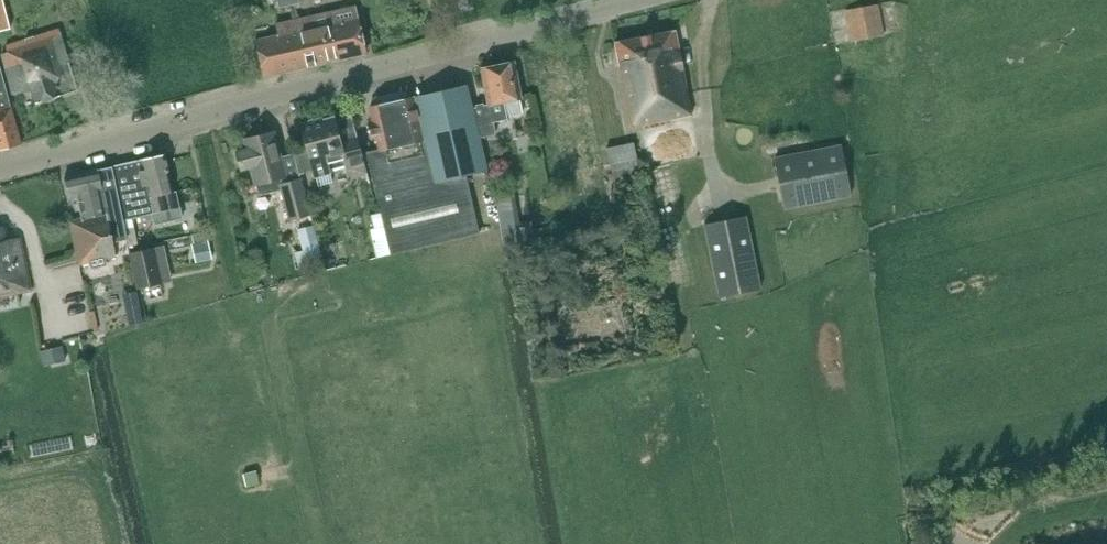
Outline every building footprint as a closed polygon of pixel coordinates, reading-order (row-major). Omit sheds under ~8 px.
[(10,28),(3,0),(0,0),(0,31),(10,28)] [(876,5),(845,12),(851,43),(883,37),(876,5)] [(294,20),(304,68),(366,53),(355,6),(294,20)] [(255,40),(264,77),(304,68),(294,20),(276,24),(279,35),(255,40)] [(78,91),(60,31),(6,46),(8,53),(2,55),(13,94),(32,89),(36,104),(78,91)] [(675,32),(614,45),(619,70),(632,129),(693,116),(679,53),(675,32)] [(482,69),(490,105),(494,122),(509,119),(509,116),(524,112),(521,97),(522,97),(514,62),(482,69)] [(22,144),(6,87),(0,65),(0,150),(22,144)] [(379,150),(367,153),(381,213),(390,254),(468,236),(471,235),(459,177),(486,171),(479,138),(496,135),(493,122),(494,122),(490,105),(472,109),(467,86),(409,98),(408,94),(403,91),(377,96),(373,101),(374,106),(370,107),(379,150)] [(308,146),(294,150),(301,175),(315,171),(319,186),(334,182),(331,170),(348,165),(362,168),(366,167),(358,139),(341,143),(334,118),(322,121),(322,119),(302,125),(308,146)] [(247,150),(237,154),(241,170),(252,167),(257,185),(261,195),(279,190),(278,185),(282,184),(280,178),(287,176),(274,131),(244,140),(247,150)] [(607,149),(610,165),(637,159),(634,144),(607,149)] [(842,145),(776,158),(780,177),(786,203),(787,209),(852,195),(842,145)] [(165,154),(112,166),(128,240),(129,246),(138,244),(132,218),(152,213),(154,224),(183,218),(177,191),(173,191),(165,154)] [(637,159),(610,165),(614,179),(641,173),(637,159)] [(127,240),(112,166),(65,177),(70,197),(79,195),(84,219),(71,222),(80,264),(116,256),(114,243),(127,240)] [(300,179),(282,184),(291,219),(310,214),(300,179)] [(515,193),(495,196),(503,245),(557,233),(556,227),(533,231),(531,221),(520,223),(515,193)] [(374,228),(369,229),(376,257),(390,254),(381,213),(371,215),(374,228)] [(740,219),(707,226),(721,298),(763,290),(748,217),(740,219)] [(308,262),(307,260),(322,255),(314,225),(297,229),(304,252),(298,254),(300,263),(308,262)] [(31,290),(20,238),(8,240),(5,227),(0,228),(0,297),(31,290)] [(203,234),(194,236),(200,262),(211,259),(209,249),(207,250),(203,234)] [(155,248),(129,253),(137,290),(164,283),(155,248)] [(66,361),(62,346),(40,351),(44,366),(66,361)]
